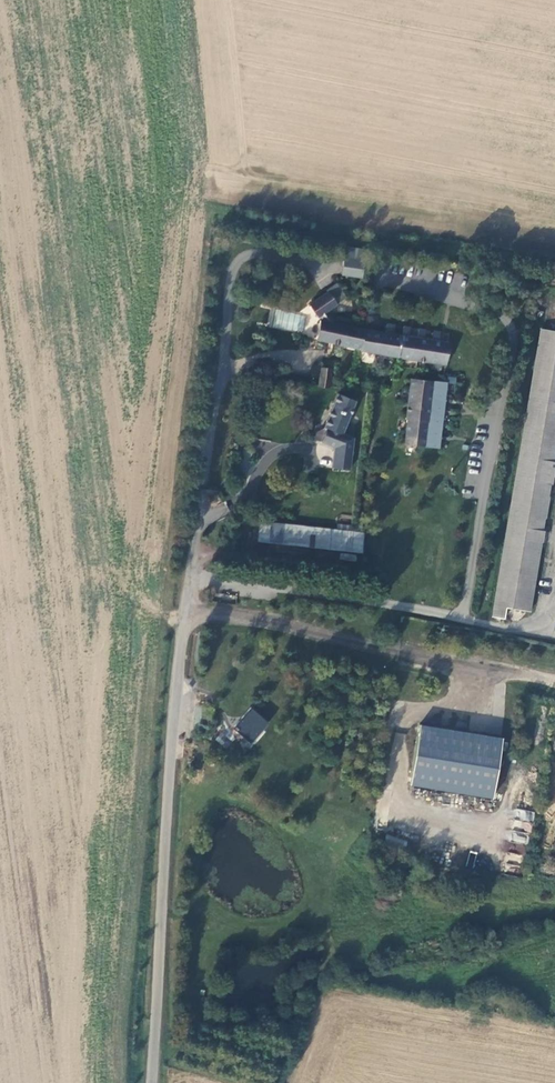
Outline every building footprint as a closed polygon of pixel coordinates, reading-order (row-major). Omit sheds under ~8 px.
[(363,278),(366,248),(345,246),(343,276),(363,278)] [(347,298),(338,285),(309,305),(318,318),(319,318),(329,311),(347,298)] [(335,323),(329,311),(319,318),(320,319),(335,323)] [(335,323),(320,319),(316,340),(378,354),(447,364),(450,343),(379,332),(335,323)] [(541,333),(491,620),(502,622),(503,612),(526,615),(554,447),(554,335),(541,333)] [(331,369),(321,368),(319,386),(329,387),(331,369)] [(450,383),(410,379),(402,444),(441,449),(450,383)] [(354,439),(342,433),(355,401),(338,394),(324,427),(318,425),(313,436),(334,446),(332,469),(350,471),(354,439)] [(364,534),(260,522),(258,542),(362,553),(364,534)] [(233,730),(253,744),(270,722),(249,707),(233,730)] [(495,734),(418,721),(412,754),(489,766),(495,734)] [(239,745),(221,727),(212,736),(230,754),(239,745)] [(489,766),(412,754),(408,781),(484,794),(489,766)] [(533,822),(534,811),(518,809),(517,819),(533,822)] [(511,841),(525,843),(526,832),(512,831),(511,841)]
